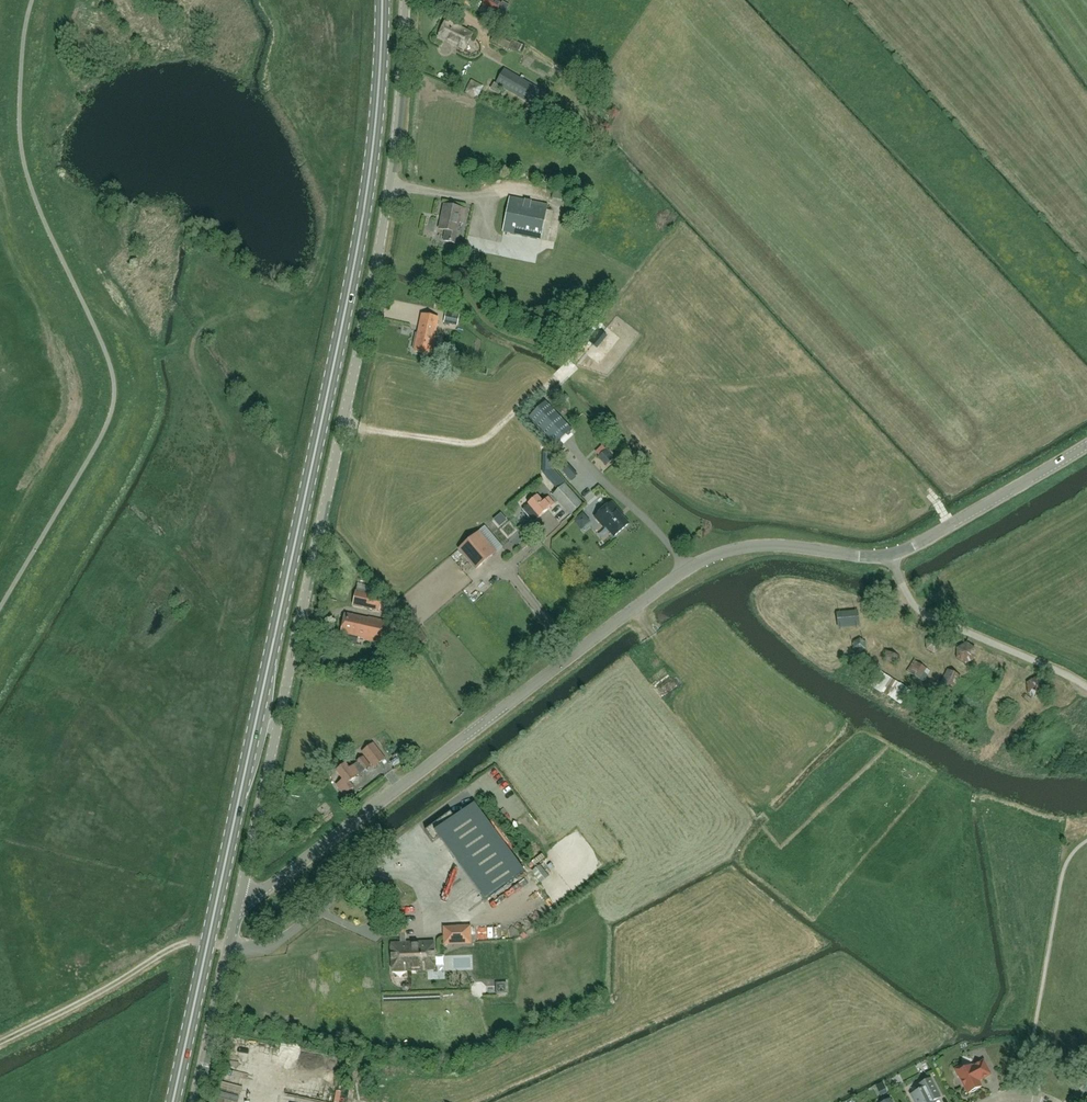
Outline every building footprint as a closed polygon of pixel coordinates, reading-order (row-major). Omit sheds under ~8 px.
[(497,14),(500,16),(503,11),(499,9),(502,3),(497,0),(486,0),(482,6),(496,15),(497,14)] [(482,10),(480,15),(490,19),(492,15),(482,10)] [(473,34),(446,21),(438,37),(464,50),(473,34)] [(508,50),(509,48),(513,39),(496,31),(491,42),(508,50)] [(478,55),(479,47),(471,46),(470,53),(478,55)] [(543,93),(505,71),(498,81),(537,105),(543,93)] [(471,83),(467,94),(477,98),(481,87),(471,83)] [(503,88),(496,84),(495,83),(491,90),(499,94),(503,88)] [(503,232),(541,240),(547,241),(550,225),(549,225),(551,215),(546,214),(548,205),(510,197),(503,232)] [(445,205),(440,229),(447,231),(445,242),(456,244),(459,233),(456,233),(459,222),(462,223),(465,210),(445,205)] [(464,315),(461,314),(461,312),(451,310),(450,312),(447,311),(445,323),(461,327),(464,315)] [(415,350),(414,352),(430,355),(438,319),(422,315),(417,341),(414,342),(413,348),(415,350)] [(489,348),(481,364),(492,369),(500,354),(489,348)] [(529,417),(550,439),(556,445),(572,429),(546,402),(529,417)] [(576,429),(581,424),(567,407),(561,412),(576,429)] [(592,431),(601,441),(606,437),(596,427),(592,431)] [(565,483),(553,469),(545,476),(558,490),(552,495),(571,515),(583,504),(565,484),(565,483)] [(555,504),(549,497),(543,502),(538,496),(528,504),(529,505),(523,510),(530,519),(536,513),(540,517),(555,504)] [(606,527),(614,537),(629,524),(618,512),(619,511),(612,502),(595,517),(605,528),(606,527)] [(590,521),(583,513),(574,520),(582,528),(590,521)] [(492,523),(507,540),(516,532),(501,515),(492,523)] [(476,570),(493,555),(476,535),(459,550),(476,570)] [(383,599),(364,595),(361,607),(380,611),(383,599)] [(356,645),(358,637),(364,638),(364,640),(381,643),(386,621),(369,618),(369,619),(345,613),(341,633),(344,634),(343,642),(356,645)] [(807,649),(811,641),(798,635),(794,642),(807,649)] [(938,657),(938,643),(926,643),(927,657),(938,657)] [(821,658),(824,654),(813,647),(810,651),(821,658)] [(960,667),(974,666),(972,649),(959,650),(960,667)] [(890,650),(883,661),(895,668),(901,657),(890,650)] [(915,664),(907,674),(922,686),(930,675),(915,664)] [(870,688),(900,708),(910,694),(880,673),(870,688)] [(940,692),(954,696),(959,678),(945,674),(940,692)] [(670,678),(653,690),(660,700),(678,688),(670,678)] [(962,697),(967,683),(962,682),(957,695),(962,697)] [(1027,683),(1028,696),(1040,695),(1040,682),(1027,683)] [(374,741),(386,758),(397,750),(386,734),(374,741)] [(375,767),(386,759),(374,743),(362,752),(375,767)] [(355,778),(371,766),(364,757),(357,762),(359,765),(351,770),(346,764),(337,771),(343,780),(337,785),(345,795),(354,788),(350,782),(355,778)] [(315,808),(321,816),(331,809),(326,801),(315,808)] [(438,838),(484,901),(524,872),(474,803),(454,817),(451,812),(425,831),(434,842),(438,838)] [(544,859),(545,858),(542,854),(531,862),(534,866),(535,865),(544,859)] [(546,878),(538,867),(533,871),(541,882),(546,878)] [(443,891),(452,903),(472,888),(463,876),(443,891)] [(394,934),(406,933),(406,923),(394,924),(394,934)] [(456,935),(445,935),(445,944),(454,944),(454,943),(454,941),(471,940),(470,927),(456,927),(456,935)] [(414,970),(435,969),(434,942),(413,943),(414,970)] [(413,943),(391,943),(392,971),(414,970),(413,943)] [(472,993),(476,997),(482,996),(486,992),(486,986),(481,982),(476,982),(472,987),(472,993)] [(228,1049),(242,1052),(244,1042),(230,1039),(228,1049)] [(955,1071),(958,1076),(959,1076),(968,1093),(981,1086),(979,1081),(991,1074),(984,1061),(971,1067),(971,1065),(964,1069),(963,1067),(960,1066),(956,1068),(955,1071)] [(339,1092),(341,1078),(327,1076),(325,1090),(339,1092)] [(911,1095),(915,1101),(935,1101),(934,1101),(941,1097),(931,1079),(918,1085),(921,1090),(911,1095)]
